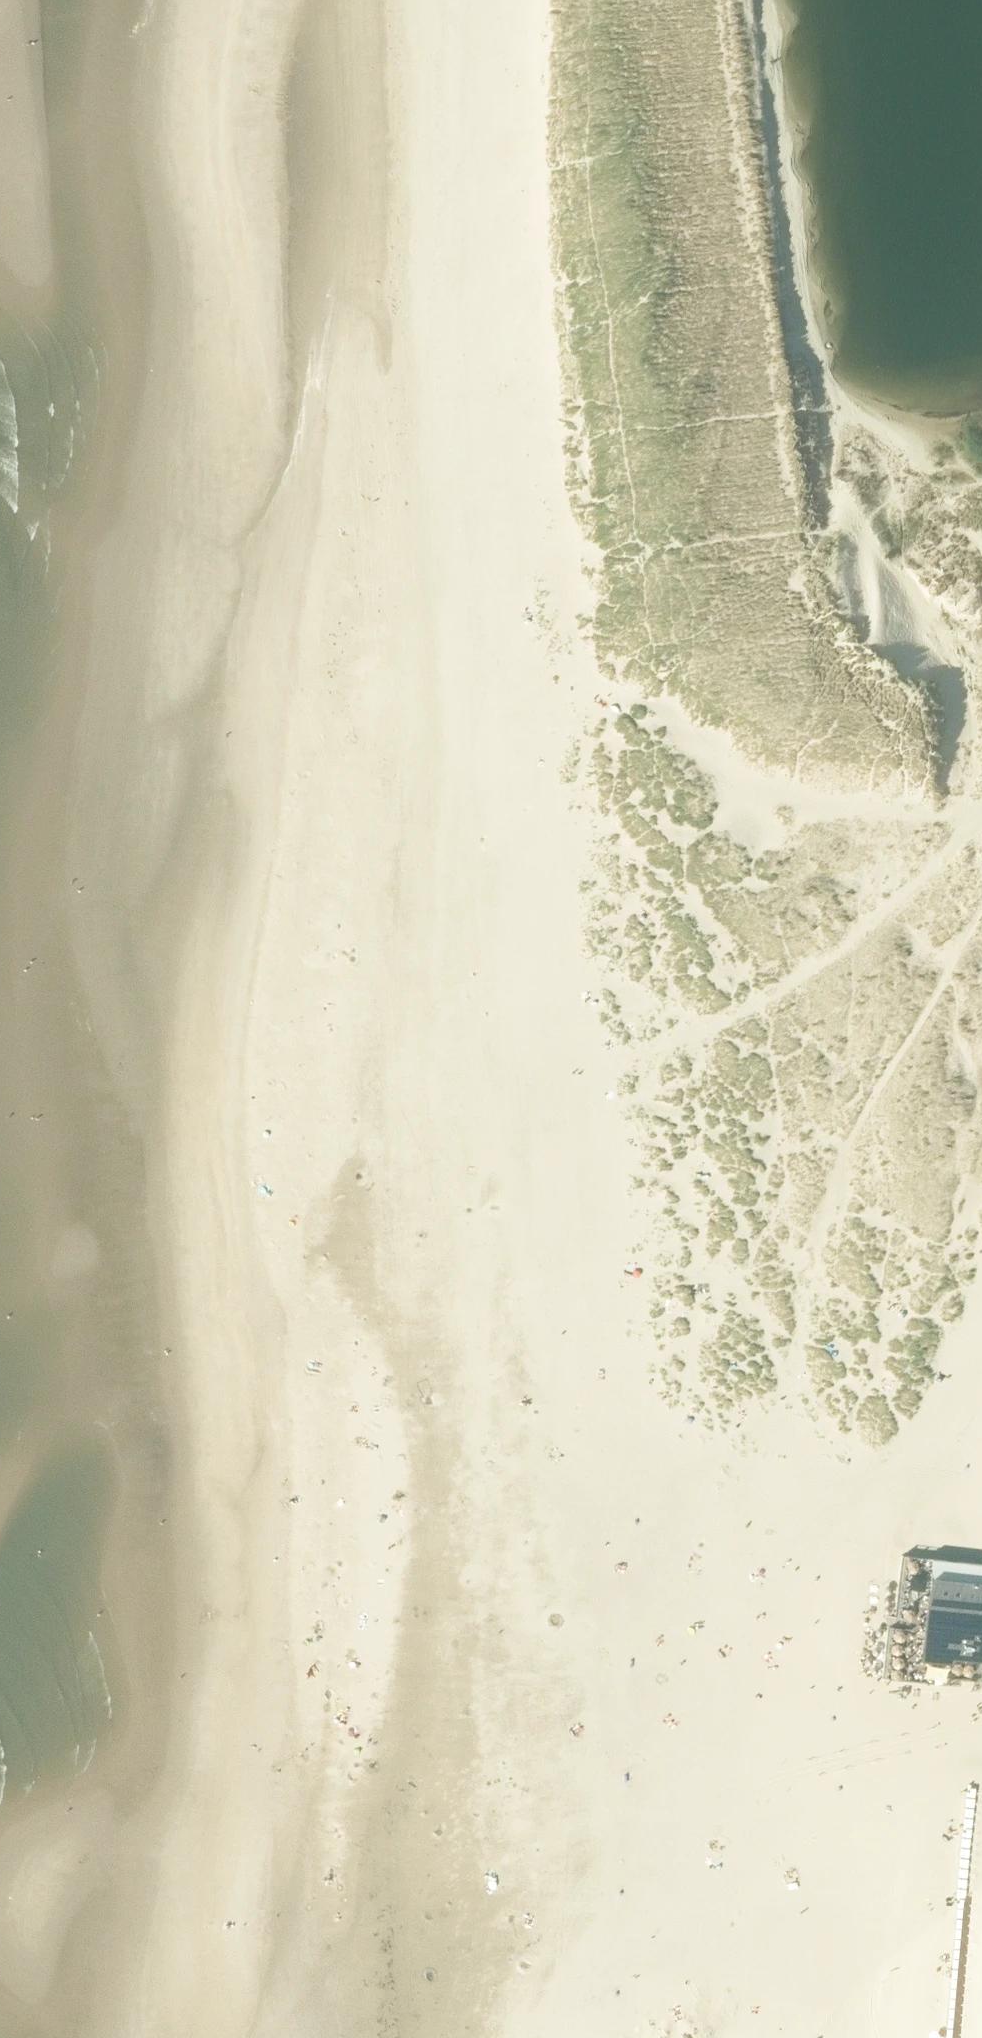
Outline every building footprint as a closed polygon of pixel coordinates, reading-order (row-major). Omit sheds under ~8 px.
[(913,1659),(943,1663),(944,1658),(979,1661),(981,1631),(981,1563),(923,1557),(913,1659)]
